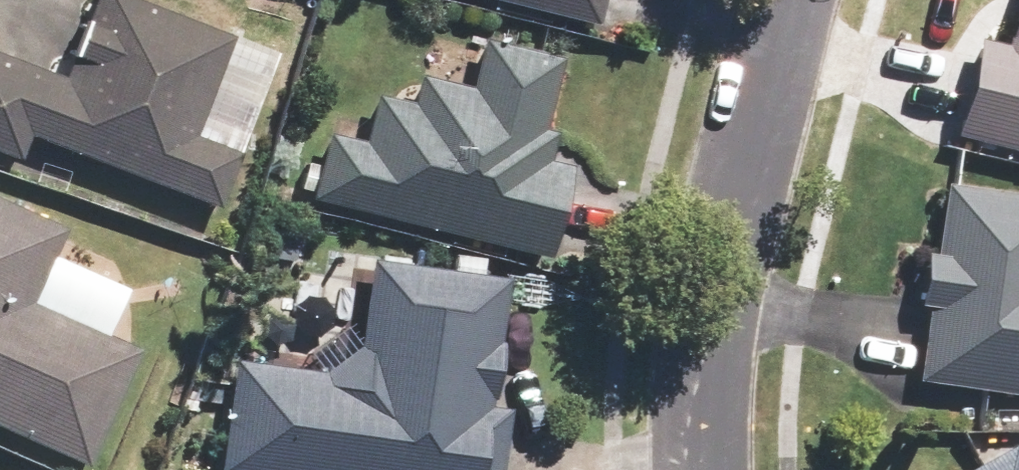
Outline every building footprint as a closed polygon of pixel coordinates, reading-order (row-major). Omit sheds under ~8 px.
[(0,54),(0,152),(16,158),(25,135),(217,208),(239,153),(194,136),(231,37),(134,0),(96,0),(66,80),(0,54)] [(595,25),(601,0),(493,0),(595,25)] [(1018,148),(1018,0),(1015,0),(1004,44),(979,37),(955,131),(1018,148)] [(324,129),(308,194),(546,253),(568,164),(548,159),(556,131),(542,127),(560,56),(482,36),(470,86),(420,74),(411,107),(372,97),(361,138),(324,129)] [(913,376),(1018,392),(1018,191),(941,180),(913,376)] [(85,460),(137,347),(25,297),(58,225),(0,199),(0,422),(85,460)] [(216,467),(237,469),(498,469),(507,407),(490,405),(508,275),(367,255),(355,344),(320,369),(231,357),(216,467)] [(1011,441),(958,469),(1018,469),(1018,454),(1011,441)]
